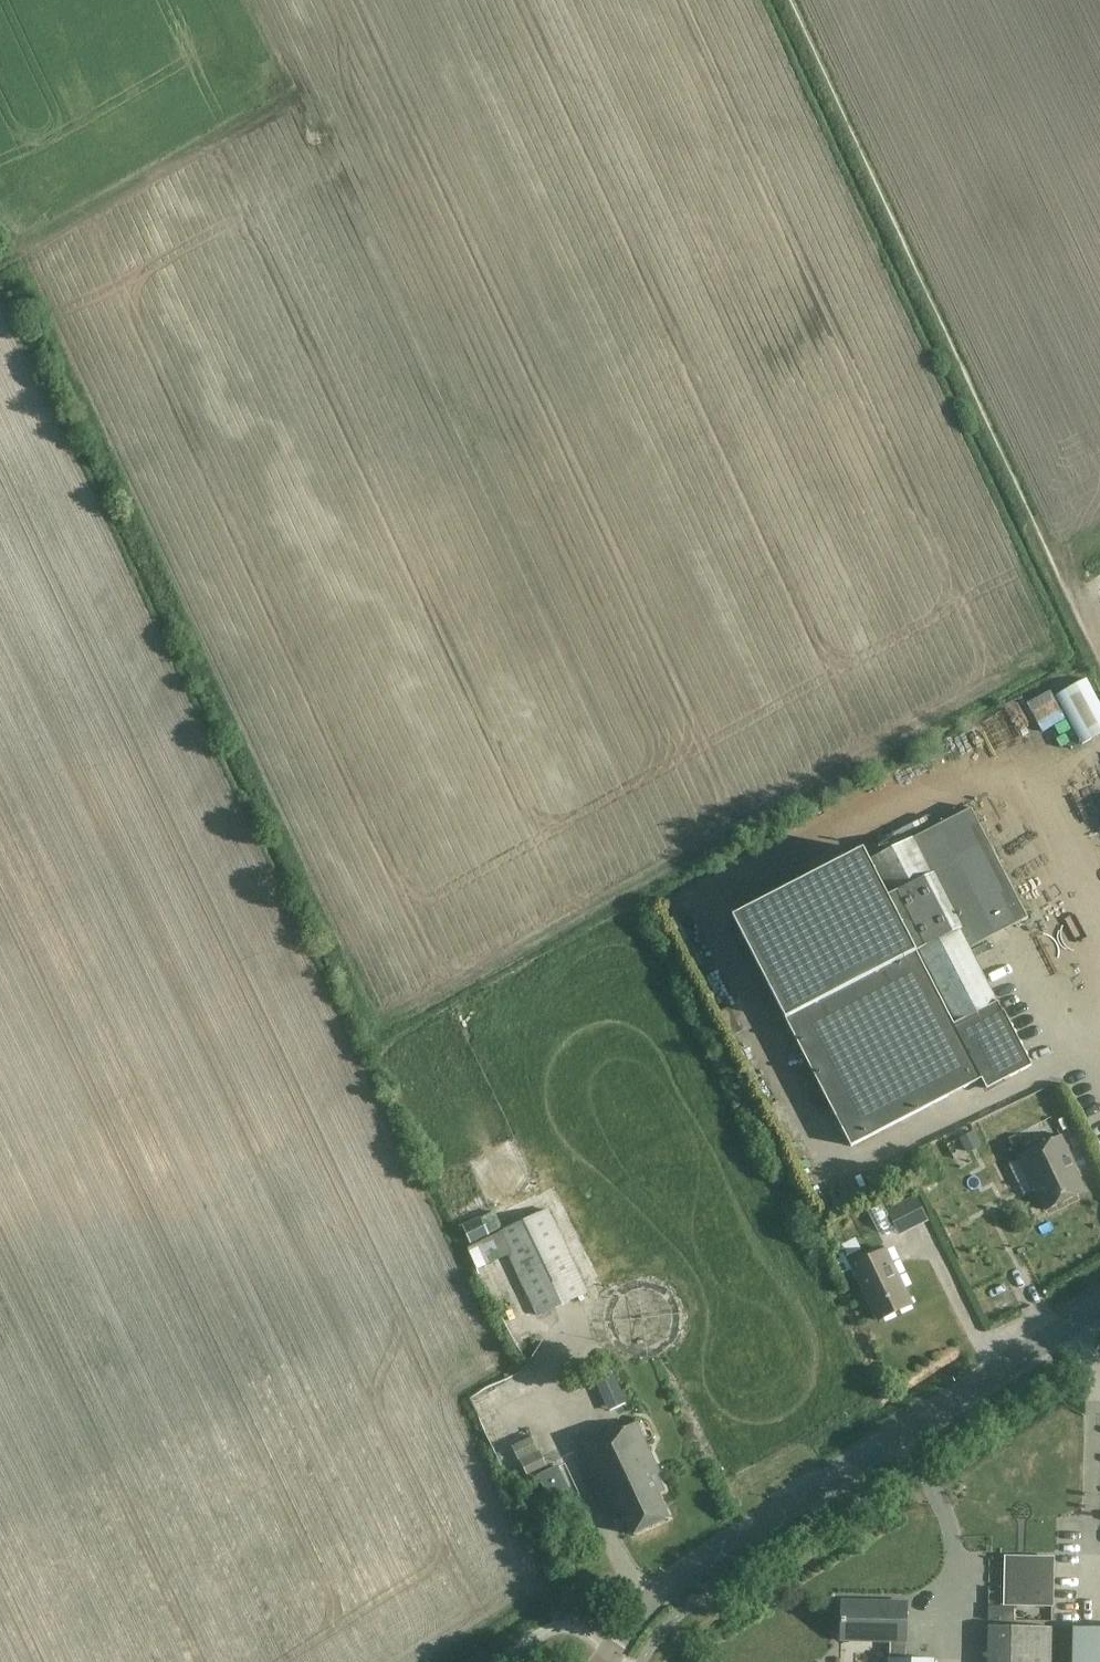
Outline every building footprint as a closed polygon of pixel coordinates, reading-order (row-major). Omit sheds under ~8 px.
[(1081,677),(1052,692),(1058,703),(1039,713),(1048,731),(1096,705),(1081,677)] [(1026,713),(1013,720),(1028,749),(1041,742),(1026,713)] [(1028,919),(971,809),(880,855),(874,844),(862,850),(863,851),(732,918),(794,1036),(793,1037),(850,1147),(981,1080),(986,1090),(1032,1066),(1003,1012),(1002,1013),(997,1002),(996,1003),(969,949),(1028,919)] [(1078,1169),(1062,1136),(1017,1158),(1032,1190),(1035,1189),(1045,1211),(1085,1192),(1075,1171),(1078,1169)] [(928,1221),(916,1197),(887,1212),(899,1236),(928,1221)] [(548,1211),(468,1249),(479,1270),(509,1256),(539,1318),(588,1294),(548,1211)] [(912,1304),(885,1249),(851,1267),(878,1321),(912,1304)] [(488,1410),(493,1423),(533,1407),(528,1394),(488,1410)] [(658,1473),(636,1425),(580,1451),(610,1516),(623,1510),(634,1534),(668,1517),(657,1493),(663,1491),(655,1474),(658,1473)] [(544,1486),(565,1479),(557,1456),(537,1463),(544,1486)] [(1053,1559),(1006,1558),(1005,1604),(1052,1605),(1053,1559)] [(842,1602),(842,1640),(891,1641),(891,1659),(890,1659),(890,1661),(934,1661),(934,1660),(905,1659),(905,1642),(906,1642),(907,1603),(842,1602)] [(989,1626),(988,1661),(1051,1661),(1051,1628),(989,1626)] [(1073,1629),(1072,1661),(1099,1661),(1099,1630),(1073,1629)]
